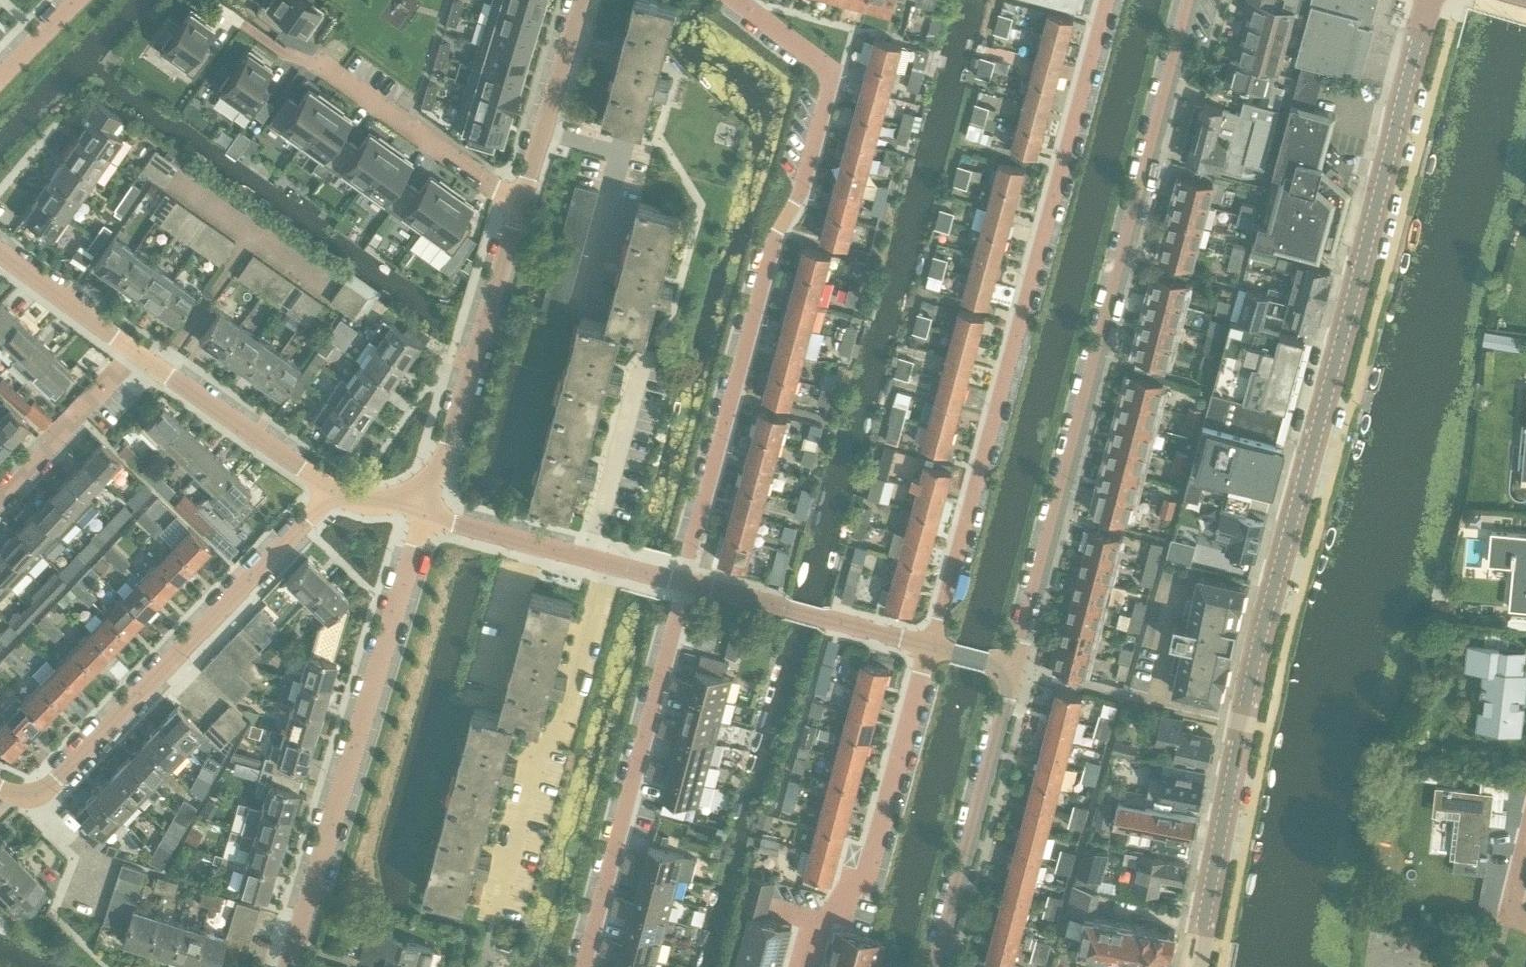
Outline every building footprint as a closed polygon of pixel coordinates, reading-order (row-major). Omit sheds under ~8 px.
[(254,11),(281,30),(288,19),(304,30),(310,21),(313,23),(321,11),(307,0),(262,0),(254,11)] [(449,11),(458,14),(462,3),(452,0),(449,11)] [(490,1),(499,4),(538,16),(542,0),(491,0),(490,1)] [(655,84),(668,87),(671,77),(658,74),(678,4),(663,0),(635,0),(606,105),(603,115),(643,126),(655,84)] [(866,5),(891,12),(895,0),(867,0),(866,5)] [(1076,9),(1078,0),(1044,0),(1076,9)] [(1235,61),(1230,59),(1224,82),(1269,94),(1269,92),(1271,93),(1268,103),(1279,106),(1285,87),(1271,83),(1275,71),(1278,72),(1295,10),(1304,12),(1307,0),(1285,0),(1283,6),(1272,3),(1273,0),(1252,0),(1235,61)] [(1305,20),(1294,60),(1302,63),(1318,67),(1358,78),(1359,75),(1356,75),(1369,27),(1372,28),(1372,26),(1369,25),(1376,0),(1311,0),(1305,20)] [(490,1),(484,22),(493,25),(531,36),(538,16),(499,4),(490,1)] [(159,53),(192,76),(210,49),(200,41),(211,26),(202,19),(203,17),(191,8),(172,35),(170,33),(161,45),(163,47),(159,53)] [(455,26),(458,14),(449,11),(445,23),(455,26)] [(1010,26),(1013,15),(998,11),(995,22),(1010,26)] [(1048,11),(1041,34),(1067,41),(1074,18),(1048,11)] [(484,22),(478,43),(487,45),(525,57),(531,36),(493,25),(484,22)] [(1008,36),(1010,26),(995,22),(992,31),(1008,36)] [(1061,63),(1067,41),(1041,34),(1035,56),(1061,63)] [(895,69),(902,43),(875,36),(868,62),(895,69)] [(436,53),(446,56),(449,44),(440,41),(436,53)] [(478,43),(471,63),(481,66),(519,78),(525,57),(487,45),(478,43)] [(922,76),(929,50),(917,47),(910,73),(922,76)] [(222,88),(217,94),(250,117),(252,113),(263,97),(268,90),(258,83),(269,67),(260,60),(261,58),(249,49),(230,76),(228,74),(219,86),(222,88)] [(442,67),(446,56),(436,53),(433,64),(442,67)] [(981,56),(974,54),(972,62),(979,64),(978,65),(993,69),(996,59),(981,55),(981,56)] [(1055,86),(1061,63),(1035,56),(1029,79),(1055,86)] [(888,94),(895,69),(868,62),(861,87),(888,94)] [(471,63),(465,84),(474,87),(515,99),(519,87),(516,87),(519,78),(481,66),(471,63)] [(1332,111),(1307,105),(1318,67),(1302,63),(1291,102),(1290,105),(1254,240),(1278,247),(1279,245),(1317,255),(1320,246),(1332,250),(1348,192),(1339,184),(1341,181),(1331,172),(1328,175),(1321,168),(1323,160),(1319,159),(1332,111)] [(990,79),(993,69),(978,65),(976,75),(990,79)] [(918,90),(922,76),(910,73),(906,87),(918,90)] [(1049,108),(1055,86),(1029,79),(1023,101),(1049,108)] [(427,83),(424,94),(433,97),(437,86),(427,83)] [(465,84),(459,104),(468,107),(507,119),(509,110),(512,111),(515,99),(474,87),(465,84)] [(882,119),(888,94),(861,87),(854,112),(882,119)] [(301,142),(330,101),(318,93),(316,95),(307,89),(296,104),(286,97),(270,119),(301,142)] [(430,108),(433,97),(424,94),(420,106),(430,108)] [(108,156),(123,135),(113,127),(121,115),(96,97),(82,117),(88,122),(79,136),(108,156)] [(273,104),(263,97),(252,113),(262,120),(273,104)] [(1267,150),(1278,109),(1244,99),(1240,112),(1202,102),(1194,130),(1267,150)] [(341,109),(330,101),(301,142),(331,163),(347,140),(337,133),(348,118),(339,111),(341,109)] [(1044,130),(1049,108),(1023,101),(1018,123),(1044,130)] [(993,117),(996,108),(975,102),(973,112),(993,117)] [(459,104),(452,127),(469,132),(466,142),(491,150),(494,139),(500,141),(507,119),(468,107),(459,104)] [(912,127),(915,114),(904,111),(901,124),(912,127)] [(875,144),(882,119),(854,112),(848,137),(875,144)] [(992,129),(995,118),(993,118),(993,117),(973,112),(966,135),(990,142),(993,133),(983,131),(984,127),(992,129)] [(1037,154),(1044,130),(1018,123),(1011,147),(1037,154)] [(907,143),(912,127),(901,124),(896,141),(907,143)] [(225,150),(224,151),(235,158),(236,157),(238,154),(241,149),(250,137),(249,137),(239,130),(235,135),(225,150)] [(1263,167),(1267,150),(1194,130),(1186,159),(1208,165),(1209,164),(1220,167),(1220,168),(1242,174),(1245,162),(1263,167)] [(357,147),(347,140),(331,163),(362,185),(390,144),(379,136),(377,138),(368,132),(357,147)] [(94,175),(108,156),(79,136),(65,155),(94,175)] [(868,169),(875,144),(848,137),(841,162),(868,169)] [(250,139),(242,150),(252,157),(259,146),(250,139)] [(392,206),(408,183),(398,176),(409,161),(400,154),(402,152),(390,144),(362,185),(392,206)] [(171,173),(178,164),(156,148),(148,158),(171,173)] [(895,164),(898,151),(887,148),(883,161),(895,164)] [(80,195),(94,175),(65,155),(51,175),(80,195)] [(164,184),(171,173),(148,158),(142,167),(164,184)] [(1019,191),(1026,168),(1000,161),(993,184),(1019,191)] [(862,194),(868,169),(841,162),(834,187),(862,194)] [(979,180),(982,170),(956,164),(954,174),(968,178),(969,177),(979,180)] [(966,188),(968,178),(954,174),(951,184),(966,188)] [(66,215),(80,195),(51,175),(37,195),(66,215)] [(418,190),(408,183),(392,206),(422,228),(451,187),(439,179),(438,181),(429,175),(418,190)] [(1207,204),(1213,183),(1183,175),(1177,196),(1207,204)] [(598,197),(601,186),(578,179),(575,191),(598,197)] [(130,200),(141,186),(133,181),(123,195),(130,200)] [(1013,214),(1019,191),(993,184),(987,207),(1013,214)] [(885,200),(888,187),(879,185),(875,198),(885,200)] [(463,195),(451,187),(422,228),(454,250),(442,267),(452,274),(469,250),(465,248),(472,238),(465,233),(470,227),(459,219),(470,204),(461,197),(463,195)] [(855,219),(862,194),(834,187),(828,212),(855,219)] [(159,221),(176,198),(167,191),(150,214),(159,221)] [(594,209),(598,197),(575,191),(571,203),(594,209)] [(52,235),(66,215),(37,195),(23,214),(52,235)] [(120,215),(130,200),(123,195),(113,210),(120,215)] [(1202,224),(1207,204),(1177,196),(1172,216),(1202,224)] [(170,228),(186,205),(176,198),(159,221),(170,228)] [(881,214),(885,200),(875,198),(872,212),(881,214)] [(625,371),(611,367),(622,328),(648,335),(659,293),(672,297),(675,285),(662,282),(681,212),(641,201),(607,323),(582,316),(532,500),(572,511),(583,471),(596,474),(599,463),(586,460),(609,378),(622,381),(625,371)] [(1239,212),(1253,216),(1256,205),(1242,202),(1239,212)] [(594,209),(571,203),(568,214),(591,220),(594,209)] [(180,235),(196,212),(186,205),(170,228),(180,235)] [(952,221),(955,212),(932,206),(930,214),(938,216),(937,217),(952,221)] [(1007,236),(1013,214),(987,207),(981,229),(1007,236)] [(189,242),(206,219),(196,212),(180,235),(189,242)] [(848,245),(855,219),(828,212),(821,238),(848,245)] [(1250,227),(1253,216),(1239,212),(1236,223),(1250,227)] [(588,232),(591,220),(568,214),(565,226),(588,232)] [(1197,245),(1202,224),(1172,216),(1166,237),(1197,245)] [(949,232),(952,221),(937,217),(934,227),(949,232)] [(199,249),(216,226),(206,219),(189,242),(199,249)] [(102,240),(111,227),(104,222),(95,235),(102,240)] [(209,256),(225,233),(216,226),(199,249),(209,256)] [(585,244),(588,232),(565,226),(562,237),(585,244)] [(1001,258),(1007,236),(981,229),(975,251),(1001,258)] [(219,263),(235,240),(225,233),(209,256),(219,263)] [(94,252),(102,240),(95,235),(86,247),(94,252)] [(114,279),(134,250),(114,235),(93,264),(114,279)] [(585,244),(562,237),(559,249),(582,255),(585,244)] [(1191,266),(1197,245),(1166,237),(1161,258),(1191,266)] [(1242,256),(1246,243),(1234,240),(1230,253),(1242,256)] [(1276,256),(1278,247),(1254,240),(1251,250),(1276,256)] [(825,279),(832,253),(804,245),(797,271),(825,279)] [(582,255),(559,249),(556,260),(579,267),(582,255)] [(134,292),(154,263),(134,250),(114,279),(134,292)] [(995,281),(1001,258),(975,251),(969,274),(995,281)] [(247,283),(264,260),(254,253),(238,276),(247,283)] [(1238,270),(1242,256),(1230,253),(1226,267),(1238,270)] [(946,267),(948,258),(933,254),(930,263),(946,267)] [(1280,255),(1278,263),(1297,269),(1294,280),(1327,289),(1330,278),(1328,277),(1330,268),(1280,255)] [(863,277),(867,262),(855,259),(851,274),(863,277)] [(257,290),(273,267),(264,260),(247,283),(257,290)] [(579,267),(556,260),(552,272),(575,278),(579,267)] [(154,306),(174,277),(154,263),(134,292),(154,306)] [(943,278),(946,267),(930,263),(927,274),(943,278)] [(267,297),(283,273),(273,267),(257,290),(267,297)] [(818,303),(825,279),(797,271),(790,296),(818,303)] [(572,290),(575,278),(552,272),(549,284),(572,290)] [(277,304),(281,299),(294,281),(283,273),(267,297),(277,304)] [(989,304),(995,281),(969,274),(963,297),(989,304)] [(1181,303),(1187,282),(1157,274),(1151,295),(1181,303)] [(174,321),(194,292),(174,277),(154,306),(174,321)] [(360,306),(367,296),(344,280),(337,290),(360,306)] [(1269,284),(1268,291),(1320,305),(1322,299),(1324,299),(1327,289),(1294,280),(1291,290),(1287,289),(1281,288),(1269,284)] [(287,311),(303,287),(294,281),(281,299),(277,304),(287,311)] [(569,301),(572,290),(549,284),(546,295),(569,301)] [(1242,284),(1233,317),(1239,319),(1239,317),(1263,323),(1267,307),(1275,310),(1277,305),(1287,307),(1284,318),(1314,326),(1315,323),(1318,323),(1320,314),(1318,313),(1320,305),(1268,291),(1242,284)] [(855,305),(859,289),(848,286),(844,302),(855,305)] [(297,318),(307,302),(313,294),(303,287),(287,311),(297,318)] [(353,315),(360,306),(337,290),(330,300),(353,315)] [(307,325),(323,301),(313,294),(307,302),(297,318),(307,325)] [(569,301),(546,295),(543,307),(566,313),(569,301)] [(1176,323),(1181,303),(1151,295),(1146,315),(1176,323)] [(812,328),(818,303),(790,296),(784,321),(812,328)] [(1225,314),(1229,300),(1218,297),(1214,311),(1225,314)] [(18,317),(1,301),(0,302),(0,336),(18,317)] [(219,352),(240,324),(219,309),(199,338),(219,352)] [(979,339),(985,316),(959,309),(953,332),(979,339)] [(930,326),(933,316),(918,312),(915,322),(930,326)] [(1171,344),(1176,323),(1146,315),(1140,336),(1171,344)] [(0,336),(0,345),(14,358),(18,353),(17,353),(35,334),(18,317),(0,336)] [(382,317),(369,336),(377,342),(406,362),(420,343),(404,332),(382,317)] [(1219,369),(1204,422),(1266,439),(1276,442),(1277,441),(1286,406),(1287,406),(1292,388),(1294,388),(1298,372),(1296,372),(1305,337),(1239,319),(1233,317),(1219,369)] [(1220,335),(1223,320),(1211,317),(1207,332),(1220,335)] [(805,353),(812,328),(784,321),(777,346),(805,353)] [(927,336),(930,326),(915,322),(912,331),(927,336)] [(239,366),(260,338),(240,324),(219,352),(239,366)] [(847,324),(843,337),(854,340),(857,327),(847,324)] [(335,342),(343,331),(335,325),(327,337),(335,342)] [(1520,350),(1522,337),(1484,331),(1482,344),(1520,350)] [(973,362),(979,339),(953,332),(947,355),(973,362)] [(1215,352),(1220,335),(1207,332),(1203,349),(1215,352)] [(14,358),(11,360),(28,376),(31,374),(35,369),(34,369),(52,350),(35,334),(17,353),(18,353),(14,358)] [(1165,365),(1171,344),(1140,336),(1135,357),(1165,365)] [(327,337),(313,357),(321,362),(325,356),(335,342),(327,337)] [(843,337),(840,351),(850,354),(854,340),(843,337)] [(259,380),(279,351),(260,338),(239,366),(259,380)] [(377,342),(363,362),(392,382),(406,362),(377,342)] [(798,378),(805,353),(777,346),(771,370),(798,378)] [(35,369),(31,374),(49,391),(54,396),(72,378),(67,372),(71,368),(52,350),(34,369),(35,369)] [(280,394),(300,366),(279,351),(259,380),(280,394)] [(1209,370),(1212,356),(1202,354),(1199,368),(1209,370)] [(899,355),(897,365),(911,369),(911,368),(914,359),(899,355)] [(967,384),(973,362),(947,355),(941,377),(967,384)] [(363,362),(349,382),(379,402),(392,382),(363,362)] [(308,365),(299,378),(302,380),(306,383),(315,371),(308,365)] [(897,365),(895,375),(909,378),(911,369),(897,365)] [(827,369),(822,385),(832,387),(837,372),(836,372),(827,369)] [(791,404),(798,378),(771,370),(764,396),(791,404)] [(1157,405),(1163,381),(1131,372),(1125,397),(1157,405)] [(15,389),(3,377),(0,381),(0,389),(8,396),(15,389)] [(961,406),(967,384),(941,377),(935,399),(961,406)] [(298,395),(306,383),(299,378),(290,390),(298,395)] [(335,385),(326,397),(364,423),(379,402),(349,382),(343,390),(335,385)] [(822,385),(817,401),(828,404),(833,388),(822,385)] [(30,404),(15,389),(8,396),(23,411),(41,428),(52,418),(34,400),(30,404)] [(326,397),(312,417),(329,429),(325,435),(344,449),(349,443),(350,443),(364,423),(326,397)] [(1151,428),(1157,405),(1125,397),(1119,419),(1151,428)] [(955,428),(961,406),(935,399),(929,421),(955,428)] [(29,425),(3,400),(0,403),(0,430),(12,442),(29,425)] [(906,415),(908,406),(892,402),(890,411),(906,415)] [(157,447),(163,440),(181,421),(163,404),(145,423),(138,429),(157,447)] [(1198,416),(1200,407),(1188,404),(1186,413),(1198,416)] [(781,441),(788,415),(760,408),(753,434),(781,441)] [(898,442),(906,415),(890,411),(887,420),(891,421),(886,439),(898,442)] [(1196,425),(1198,416),(1186,413),(1184,422),(1196,425)] [(1145,451),(1151,428),(1119,419),(1113,442),(1145,451)] [(181,457),(199,438),(181,421),(163,440),(181,457)] [(819,439),(823,424),(812,421),(808,436),(819,439)] [(948,452),(955,428),(929,421),(922,445),(948,452)] [(1204,422),(1185,490),(1240,505),(1247,507),(1253,484),(1272,489),(1274,490),(1286,444),(1285,444),(1276,442),(1266,439),(1204,422)] [(12,442),(0,430),(0,454),(12,442)] [(774,466),(781,441),(753,434),(747,458),(774,466)] [(198,474),(216,455),(199,438),(181,457),(198,474)] [(104,478),(121,460),(102,442),(85,459),(104,478)] [(132,463),(139,455),(126,442),(118,449),(132,463)] [(1139,474),(1145,451),(1113,442),(1107,465),(1139,474)] [(812,465),(816,450),(804,447),(800,462),(812,465)] [(883,447),(876,475),(885,477),(888,477),(895,450),(883,447)] [(1186,462),(1188,453),(1176,451),(1174,458),(1186,462)] [(214,490),(233,471),(216,455),(198,474),(214,490)] [(768,491),(774,466),(747,458),(740,483),(768,491)] [(1183,471),(1186,462),(1174,458),(1172,468),(1183,471)] [(87,495),(104,478),(85,459),(68,477),(87,495)] [(946,494),(952,469),(925,462),(921,477),(912,475),(910,484),(919,486),(946,494)] [(155,484),(157,482),(161,477),(147,463),(140,470),(155,484)] [(1133,497),(1139,474),(1107,465),(1101,488),(1133,497)] [(231,526),(253,504),(244,495),(250,488),(233,471),(214,490),(209,496),(225,511),(221,516),(231,526)] [(77,518),(93,502),(86,496),(87,495),(68,477),(52,494),(77,518)] [(167,497),(174,490),(161,477),(157,482),(155,484),(167,497)] [(135,508),(152,490),(144,482),(126,500),(135,508)] [(872,482),(868,497),(879,500),(883,485),(872,482)] [(761,515),(768,491),(740,483),(733,508),(761,515)] [(939,517),(946,494),(919,486),(912,510),(939,517)] [(803,487),(799,500),(810,503),(813,490),(803,487)] [(1127,521),(1133,497),(1101,488),(1095,512),(1127,521)] [(59,535),(77,518),(52,494),(35,511),(54,530),(59,535)] [(182,496),(175,504),(188,517),(195,510),(182,496)] [(1173,507),(1175,499),(1163,496),(1161,504),(1173,507)] [(799,500),(796,514),(806,517),(810,503),(799,500)] [(1171,517),(1173,507),(1161,504),(1159,515),(1171,517)] [(118,525),(131,512),(123,505),(111,518),(118,525)] [(868,523),(872,508),(860,505),(856,519),(868,523)] [(754,540),(761,515),(733,508),(726,533),(754,540)] [(1222,509),(1214,535),(1225,538),(1222,548),(1226,549),(1226,550),(1234,552),(1234,553),(1237,554),(1238,553),(1254,558),(1264,521),(1222,509)] [(137,518),(146,526),(153,518),(145,510),(137,518)] [(195,510),(188,517),(202,530),(216,544),(223,536),(209,523),(195,510)] [(933,540),(939,517),(912,510),(906,533),(933,540)] [(54,530),(35,511),(18,528),(43,552),(42,552),(44,554),(61,536),(59,535),(54,530)] [(102,542),(118,525),(111,518),(94,535),(102,542)] [(162,527),(153,518),(146,526),(154,535),(162,527)] [(864,538),(868,523),(856,519),(852,535),(864,538)] [(785,522),(781,537),(792,540),(796,525),(785,522)] [(193,565),(210,547),(189,527),(172,545),(193,565)] [(1114,559),(1120,535),(1090,527),(1084,552),(1114,559)] [(26,569),(42,552),(43,552),(18,528),(1,546),(26,569)] [(1491,530),(1488,561),(1513,563),(1509,606),(1525,608),(1525,533),(1491,530)] [(747,566),(754,540),(726,533),(720,559),(747,566)] [(927,564),(933,540),(906,533),(900,556),(927,564)] [(85,560),(102,542),(94,535),(77,552),(85,560)] [(1172,536),(1166,556),(1191,563),(1196,542),(1172,536)] [(1156,570),(1163,544),(1151,541),(1144,567),(1156,570)] [(103,553),(112,562),(121,553),(111,544),(103,553)] [(176,582),(193,565),(172,545),(155,562),(176,582)] [(855,545),(852,558),(863,561),(867,548),(855,545)] [(26,569),(1,546),(0,547),(0,577),(9,586),(26,569)] [(778,549),(770,579),(781,582),(789,552),(778,549)] [(69,576),(85,560),(77,552),(61,569),(69,576)] [(1108,583),(1114,559),(1084,552),(1078,575),(1108,583)] [(121,570),(125,566),(130,561),(121,553),(112,562),(121,570)] [(920,587),(927,564),(900,556),(893,580),(920,587)] [(102,571),(109,564),(102,557),(95,564),(102,571)] [(308,557),(287,579),(308,599),(329,578),(308,557)] [(160,599),(176,582),(155,562),(139,579),(160,599)] [(850,567),(846,582),(857,584),(861,570),(850,567)] [(1152,584),(1156,570),(1144,567),(1140,581),(1152,584)] [(52,594),(69,576),(61,569),(44,587),(52,594)] [(132,586),(122,596),(143,616),(160,599),(139,579),(132,573),(126,579),(132,586)] [(1102,606),(1108,583),(1078,575),(1072,598),(1102,606)] [(1240,606),(1245,586),(1199,576),(1189,623),(1174,619),(1170,639),(1185,642),(1174,689),(1212,697),(1213,694),(1219,695),(1222,680),(1224,680),(1228,660),(1226,660),(1230,643),(1232,643),(1236,623),(1235,623),(1238,606),(1240,606)] [(9,586),(0,577),(0,596),(9,586)] [(329,578),(308,599),(326,617),(348,610),(347,610),(341,604),(348,597),(329,578)] [(70,587),(80,596),(87,588),(78,579),(70,587)] [(914,611),(920,587),(893,580),(891,588),(882,586),(877,601),(914,611)] [(35,611),(52,594),(44,587),(28,604),(35,611)] [(96,596),(87,588),(80,596),(89,604),(96,596)] [(519,760),(506,757),(516,718),(541,725),(553,683),(566,686),(569,675),(556,672),(575,602),(534,591),(501,713),(476,706),(426,889),(467,901),(478,861),(490,865),(493,853),(480,850),(503,768),(515,771),(519,760)] [(127,633),(143,616),(122,596),(106,613),(127,633)] [(1096,629),(1102,606),(1072,598),(1066,621),(1096,629)] [(1143,616),(1146,602),(1135,600),(1131,613),(1143,616)] [(19,628),(35,611),(28,604),(11,621),(19,628)] [(272,636),(280,628),(259,608),(251,616),(272,636)] [(308,651),(308,652),(333,660),(334,659),(348,610),(326,617),(318,626),(310,652),(308,651)] [(110,651),(127,633),(106,613),(89,630),(110,651)] [(1140,631),(1143,616),(1131,613),(1128,628),(1140,631)] [(37,622),(46,630),(53,623),(44,614),(37,622)] [(1512,615),(1508,619),(1508,625),(1525,627),(1525,617),(1512,615)] [(263,645),(272,636),(251,616),(243,625),(263,645)] [(738,658),(747,622),(733,619),(725,654),(738,658)] [(19,628),(11,621),(0,632),(0,638),(5,643),(19,628)] [(1090,652),(1096,629),(1066,621),(1060,644),(1090,652)] [(62,631),(53,623),(46,630),(55,639),(62,631)] [(94,668),(110,651),(89,630),(73,648),(94,668)] [(251,658),(259,649),(238,630),(230,638),(251,658)] [(243,666),(251,658),(230,638),(222,647),(243,666)] [(1520,728),(1525,671),(1521,670),(1524,649),(1469,643),(1466,667),(1482,668),(1480,692),(1485,692),(1484,706),(1478,705),(1476,723),(1520,728)] [(1083,676),(1090,652),(1060,644),(1053,668),(1083,676)] [(1129,662),(1132,648),(1121,645),(1118,660),(1120,660),(1129,662)] [(3,656),(12,665),(20,657),(11,648),(3,656)] [(77,685),(94,668),(73,648),(56,665),(77,685)] [(827,648),(819,675),(832,679),(839,651),(827,648)] [(209,676),(226,659),(218,651),(201,668),(209,676)] [(308,652),(300,678),(329,687),(337,660),(334,659),(333,660),(308,652)] [(686,679),(684,687),(726,698),(732,676),(722,674),(725,660),(701,653),(697,666),(693,681),(686,679)] [(20,657),(12,665),(22,674),(29,666),(20,657)] [(217,684),(234,667),(226,659),(209,676),(217,684)] [(1125,678),(1129,662),(1120,660),(1116,676),(1125,678)] [(882,693),(889,669),(862,661),(855,685),(882,693)] [(61,702),(77,685),(56,665),(40,682),(61,702)] [(226,692),(242,674),(234,667),(217,684),(226,692)] [(235,701),(252,684),(242,674),(226,692),(235,701)] [(684,687),(686,679),(673,675),(671,683),(684,687)] [(819,675),(815,689),(828,693),(832,679),(819,675)] [(300,678),(292,704),(321,713),(329,687),(300,678)] [(44,719),(61,702),(40,682),(23,699),(44,719)] [(682,695),(684,687),(671,683),(669,691),(682,695)] [(876,716),(882,693),(855,685),(849,709),(876,716)] [(684,687),(682,695),(688,697),(685,710),(728,721),(729,718),(721,717),(726,698),(684,687)] [(1076,719),(1082,695),(1057,689),(1051,712),(1076,719)] [(27,736),(44,719),(23,699),(7,716),(27,736)] [(813,699),(809,714),(821,717),(825,702),(813,699)] [(1111,728),(1117,705),(1103,701),(1097,724),(1111,728)] [(237,729),(246,720),(229,704),(220,713),(237,729)] [(292,704),(284,731),(313,740),(321,713),(292,704)] [(186,748),(203,730),(177,705),(167,716),(160,723),(186,748)] [(870,739),(876,716),(849,709),(843,732),(870,739)] [(675,720),(673,729),(715,740),(720,722),(728,724),(728,721),(685,710),(682,722),(675,720)] [(1070,741),(1076,719),(1051,712),(1045,735),(1070,741)] [(1155,738),(1155,740),(1178,744),(1175,755),(1207,762),(1207,758),(1210,758),(1211,750),(1209,748),(1211,737),(1212,735),(1193,732),(1193,730),(1181,728),(1184,717),(1161,712),(1155,738)] [(229,738),(237,729),(220,713),(212,721),(229,738)] [(27,736),(7,716),(0,723),(0,744),(10,754),(27,736)] [(673,729),(675,720),(662,717),(660,725),(673,729)] [(220,746),(229,738),(212,721),(203,730),(220,746)] [(805,721),(799,744),(812,747),(818,725),(805,721)] [(169,766),(186,748),(160,723),(153,731),(143,740),(169,766)] [(1108,739),(1111,728),(1097,724),(1094,735),(1108,739)] [(671,736),(673,729),(660,725),(658,733),(671,736)] [(673,729),(671,736),(677,738),(674,751),(717,763),(718,761),(710,758),(715,740),(673,729)] [(265,754),(261,766),(301,778),(304,767),(305,767),(313,740),(284,731),(280,744),(272,741),(268,755),(265,754)] [(863,763),(870,739),(843,732),(836,755),(863,763)] [(1064,764),(1070,741),(1045,735),(1039,757),(1064,764)] [(1135,757),(1137,744),(1115,739),(1111,752),(1135,757)] [(153,783),(169,766),(143,740),(136,748),(127,758),(153,783)] [(716,766),(717,763),(674,751),(668,772),(704,782),(709,763),(716,766)] [(796,753),(793,767),(805,771),(809,757),(796,753)] [(216,771),(221,763),(207,755),(202,764),(216,771)] [(857,786),(863,763),(836,755),(830,778),(857,786)] [(1058,786),(1064,764),(1039,757),(1033,780),(1058,786)] [(152,800),(161,791),(153,783),(127,758),(121,764),(110,775),(135,801),(144,792),(152,800)] [(1083,769),(1097,773),(1100,762),(1086,758),(1083,769)] [(662,771),(664,762),(651,759),(649,767),(662,771)] [(1161,778),(1151,776),(1148,792),(1148,793),(1158,795),(1198,804),(1205,770),(1165,761),(1161,778)] [(211,780),(216,771),(202,764),(197,773),(211,780)] [(259,779),(255,794),(265,796),(261,807),(290,816),(298,789),(301,778),(261,766),(257,778),(259,779)] [(660,778),(662,771),(649,767),(647,775),(660,778)] [(1457,772),(1428,767),(1427,775),(1438,776),(1437,782),(1455,784),(1456,779),(1457,772)] [(1095,784),(1097,773),(1083,769),(1080,780),(1095,784)] [(698,803),(704,782),(668,772),(663,794),(698,803)] [(119,818),(135,801),(110,775),(103,783),(93,792),(119,818)] [(790,777),(786,791),(799,794),(803,780),(790,777)] [(851,809),(857,786),(830,778),(824,802),(851,809)] [(1435,783),(1433,805),(1461,808),(1455,854),(1454,854),(1452,869),(1485,873),(1487,858),(1479,857),(1483,826),(1488,827),(1488,822),(1504,824),(1506,811),(1502,810),(1504,795),(1508,795),(1510,781),(1481,778),(1479,789),(1435,783)] [(1053,809),(1058,786),(1033,780),(1027,802),(1053,809)] [(1145,805),(1148,793),(1148,792),(1126,788),(1124,801),(1145,805)] [(786,791),(782,804),(795,808),(799,794),(786,791)] [(102,835),(119,818),(93,792),(88,798),(76,810),(102,835)] [(182,798),(177,807),(191,814),(196,805),(182,798)] [(1102,798),(1097,820),(1109,822),(1114,800),(1102,798)] [(664,800),(661,810),(676,814),(679,804),(664,800)] [(237,801),(235,809),(246,813),(249,805),(237,801)] [(1190,853),(1198,817),(1120,801),(1115,824),(1156,833),(1153,846),(1190,853)] [(844,832),(851,809),(824,802),(817,825),(844,832)] [(1047,831),(1053,809),(1027,802),(1021,825),(1047,831)] [(1086,818),(1089,807),(1073,803),(1070,814),(1086,818)] [(246,813),(241,830),(253,834),(282,842),(290,816),(261,807),(249,804),(249,805),(246,813)] [(177,807),(172,816),(186,824),(191,814),(177,807)] [(761,809),(758,824),(770,827),(774,813),(761,809)] [(1083,829),(1086,818),(1070,814),(1067,825),(1083,829)] [(838,856),(844,833),(844,832),(817,825),(811,848),(838,856)] [(1041,854),(1047,831),(1021,825),(1016,847),(1041,854)] [(196,844),(203,832),(191,826),(185,837),(196,844)] [(230,827),(227,836),(238,839),(236,845),(249,849),(245,861),(274,869),(282,842),(253,834),(241,830),(230,827)] [(659,832),(657,841),(668,844),(670,835),(659,832)] [(764,832),(760,850),(777,854),(781,836),(764,832)] [(1,838),(0,840),(0,874),(19,856),(1,838)] [(167,858),(172,849),(158,841),(153,851),(167,858)] [(640,856),(638,864),(679,875),(679,876),(691,879),(697,857),(685,854),(685,853),(650,844),(646,857),(640,856)] [(1085,846),(1074,884),(1098,890),(1101,878),(1102,878),(1108,851),(1085,846)] [(1035,876),(1041,854),(1016,847),(1010,870),(1035,876)] [(831,880),(838,856),(811,848),(804,872),(831,880)] [(1072,862),(1075,851),(1060,848),(1057,858),(1072,862)] [(1185,879),(1188,865),(1185,861),(1126,850),(1124,860),(1136,863),(1132,884),(1159,890),(1162,876),(1182,880),(1185,879)] [(162,867),(167,858),(153,851),(148,860),(162,867)] [(203,854),(202,858),(242,870),(237,888),(266,896),(274,869),(245,861),(214,851),(213,857),(203,854)] [(638,864),(640,856),(626,852),(624,860),(638,864)] [(0,874),(0,888),(10,898),(4,904),(14,914),(23,905),(22,904),(42,885),(33,876),(36,873),(19,856),(0,874)] [(1070,873),(1072,862),(1057,858),(1055,870),(1070,873)] [(635,872),(638,864),(624,860),(622,869),(635,872)] [(141,881),(144,870),(122,863),(118,874),(141,881)] [(638,864),(635,872),(642,874),(638,887),(673,896),(679,876),(679,875),(638,864)] [(1029,899),(1035,876),(1010,870),(1004,892),(1029,899)] [(773,892),(775,882),(776,880),(750,873),(741,911),(750,914),(735,966),(781,966),(792,925),(782,923),(766,918),(773,892)] [(137,893),(141,881),(118,874),(114,886),(137,893)] [(164,893),(168,879),(157,876),(153,889),(164,893)] [(173,896),(177,882),(168,879),(164,893),(173,896)] [(1074,884),(1068,910),(1086,914),(1080,947),(1077,961),(1106,966),(1112,966),(1112,964),(1126,966),(1168,966),(1171,948),(1174,948),(1177,944),(1179,936),(1175,933),(1175,930),(1134,922),(1134,923),(1093,915),(1098,890),(1074,884)] [(134,904),(137,893),(114,886),(111,897),(134,904)] [(629,897),(627,906),(633,907),(668,917),(673,896),(638,887),(635,899),(629,897)] [(209,906),(211,902),(214,892),(203,888),(198,903),(209,906)] [(218,909),(223,895),(214,892),(211,902),(209,906),(218,909)] [(1004,892),(998,915),(1023,921),(1029,899),(1004,892)] [(1060,907),(1062,896),(1048,893),(1045,903),(1060,907)] [(627,906),(629,897),(615,894),(613,902),(627,906)] [(130,915),(133,906),(134,904),(111,897),(107,908),(130,915)] [(30,899),(22,908),(30,916),(38,908),(30,899)] [(237,899),(234,911),(257,918),(260,907),(237,899)] [(625,914),(627,906),(613,902),(611,910),(625,914)] [(1057,918),(1060,907),(1045,903),(1042,915),(1057,918)] [(146,947),(157,914),(133,906),(130,915),(126,927),(122,939),(146,947)] [(627,906),(625,914),(631,915),(627,928),(669,939),(670,937),(663,935),(668,917),(633,907),(627,906)] [(126,927),(130,915),(107,908),(103,920),(126,927)] [(253,930),(257,918),(234,911),(230,922),(253,930)] [(170,954),(180,921),(157,914),(146,947),(170,954)] [(998,915),(992,937),(1017,944),(1023,921),(998,915)] [(192,961),(203,928),(180,921),(170,954),(192,961)] [(249,940),(253,930),(230,922),(227,933),(249,940)] [(223,945),(226,935),(203,928),(192,961),(210,966),(216,966),(219,958),(223,945)] [(617,940),(615,948),(657,959),(662,941),(668,943),(669,939),(627,928),(624,942),(617,940)] [(361,959),(373,962),(377,949),(389,953),(384,966),(428,966),(433,949),(370,929),(361,959)] [(882,941),(839,929),(828,966),(875,966),(882,941)] [(227,933),(226,935),(223,945),(246,952),(249,940),(227,933)] [(1047,952),(1050,942),(1026,935),(1023,945),(1034,949),(1034,948),(1047,952)] [(615,948),(617,940),(604,936),(602,944),(615,948)] [(1017,944),(992,937),(986,961),(1009,966),(1011,966),(1017,944)] [(613,956),(615,948),(602,944),(600,952),(613,956)] [(241,965),(246,952),(223,945),(219,958),(241,965)] [(613,956),(620,958),(617,966),(655,966),(657,959),(615,948),(613,956)] [(1043,963),(1047,952),(1034,948),(1034,949),(1031,959),(1043,963)]
